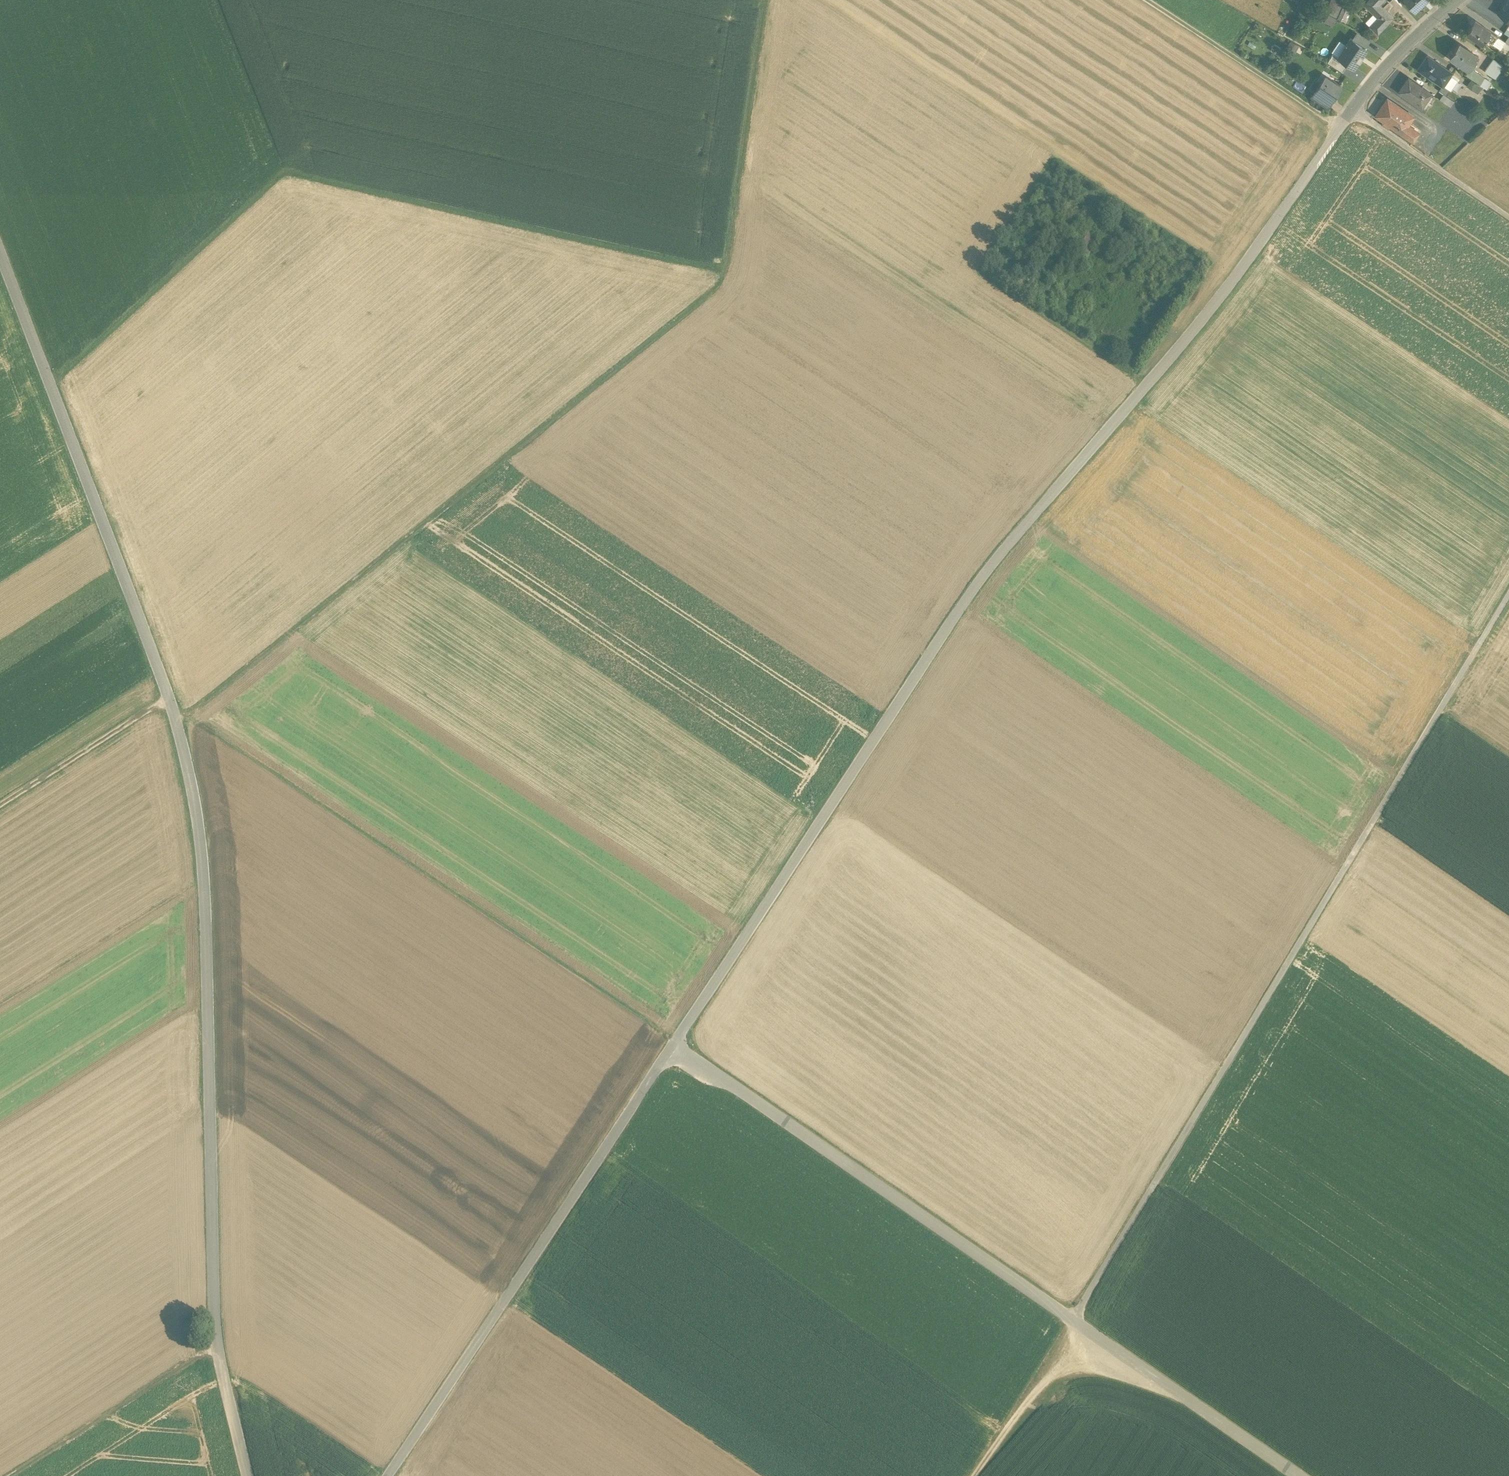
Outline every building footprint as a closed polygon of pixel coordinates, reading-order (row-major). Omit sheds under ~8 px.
[(1337,18),(1344,21),(1352,3),(1346,0),(1345,0),(1337,18)] [(1379,3),(1382,0),(1368,0),(1364,3),(1378,17),(1370,25),(1377,32),(1393,17),(1391,15),(1379,3)] [(1388,0),(1382,0),(1379,3),(1391,15),(1397,9),(1388,1),(1389,1),(1388,0)] [(1396,0),(1390,0),(1389,1),(1388,1),(1397,9),(1401,5),(1396,0)] [(1414,11),(1426,0),(1405,0),(1414,11)] [(1506,0),(1502,5),(1503,6),(1498,13),(1508,21),(1508,2),(1506,0)] [(1490,31),(1475,20),(1465,33),(1481,44),(1485,38),(1490,31)] [(1497,36),(1490,31),(1485,38),(1492,43),(1497,36)] [(1497,36),(1492,43),(1500,48),(1505,42),(1504,42),(1505,41),(1497,36)] [(1338,56),(1348,63),(1354,67),(1358,60),(1360,61),(1363,56),(1362,55),(1367,48),(1351,38),(1338,56)] [(1478,56),(1458,43),(1449,56),(1456,61),(1469,70),(1470,68),(1478,56)] [(1328,61),(1343,71),(1348,63),(1338,56),(1333,53),(1328,61)] [(1452,72),(1427,55),(1418,69),(1442,86),(1443,86),(1443,85),(1451,74),(1452,72)] [(1502,66),(1493,59),(1485,70),(1494,77),(1502,66)] [(1484,78),(1470,68),(1469,70),(1466,75),(1480,84),(1484,78)] [(1451,74),(1443,85),(1450,89),(1454,83),(1454,80),(1454,78),(1453,76),(1451,74)] [(1341,86),(1326,75),(1315,91),(1331,102),(1331,101),(1341,86)] [(1431,93),(1408,78),(1399,91),(1421,107),(1431,93)] [(1491,82),(1484,78),(1480,84),(1487,89),(1491,82)] [(1480,85),(1472,80),(1468,86),(1476,91),(1480,85)] [(1450,89),(1443,85),(1443,86),(1442,86),(1439,91),(1443,93),(1445,95),(1450,89)] [(1331,102),(1315,91),(1312,96),(1328,107),(1332,102),(1331,101),(1331,102)] [(1445,95),(1443,93),(1439,99),(1450,106),(1454,100),(1445,95)] [(1413,116),(1387,98),(1376,115),(1384,120),(1383,123),(1389,127),(1390,124),(1413,140),(1418,132),(1407,125),(1413,116)] [(1468,141),(1483,119),(1456,100),(1440,122),(1468,141)] [(1096,242),(1086,235),(1077,249),(1087,255),(1096,242)]
